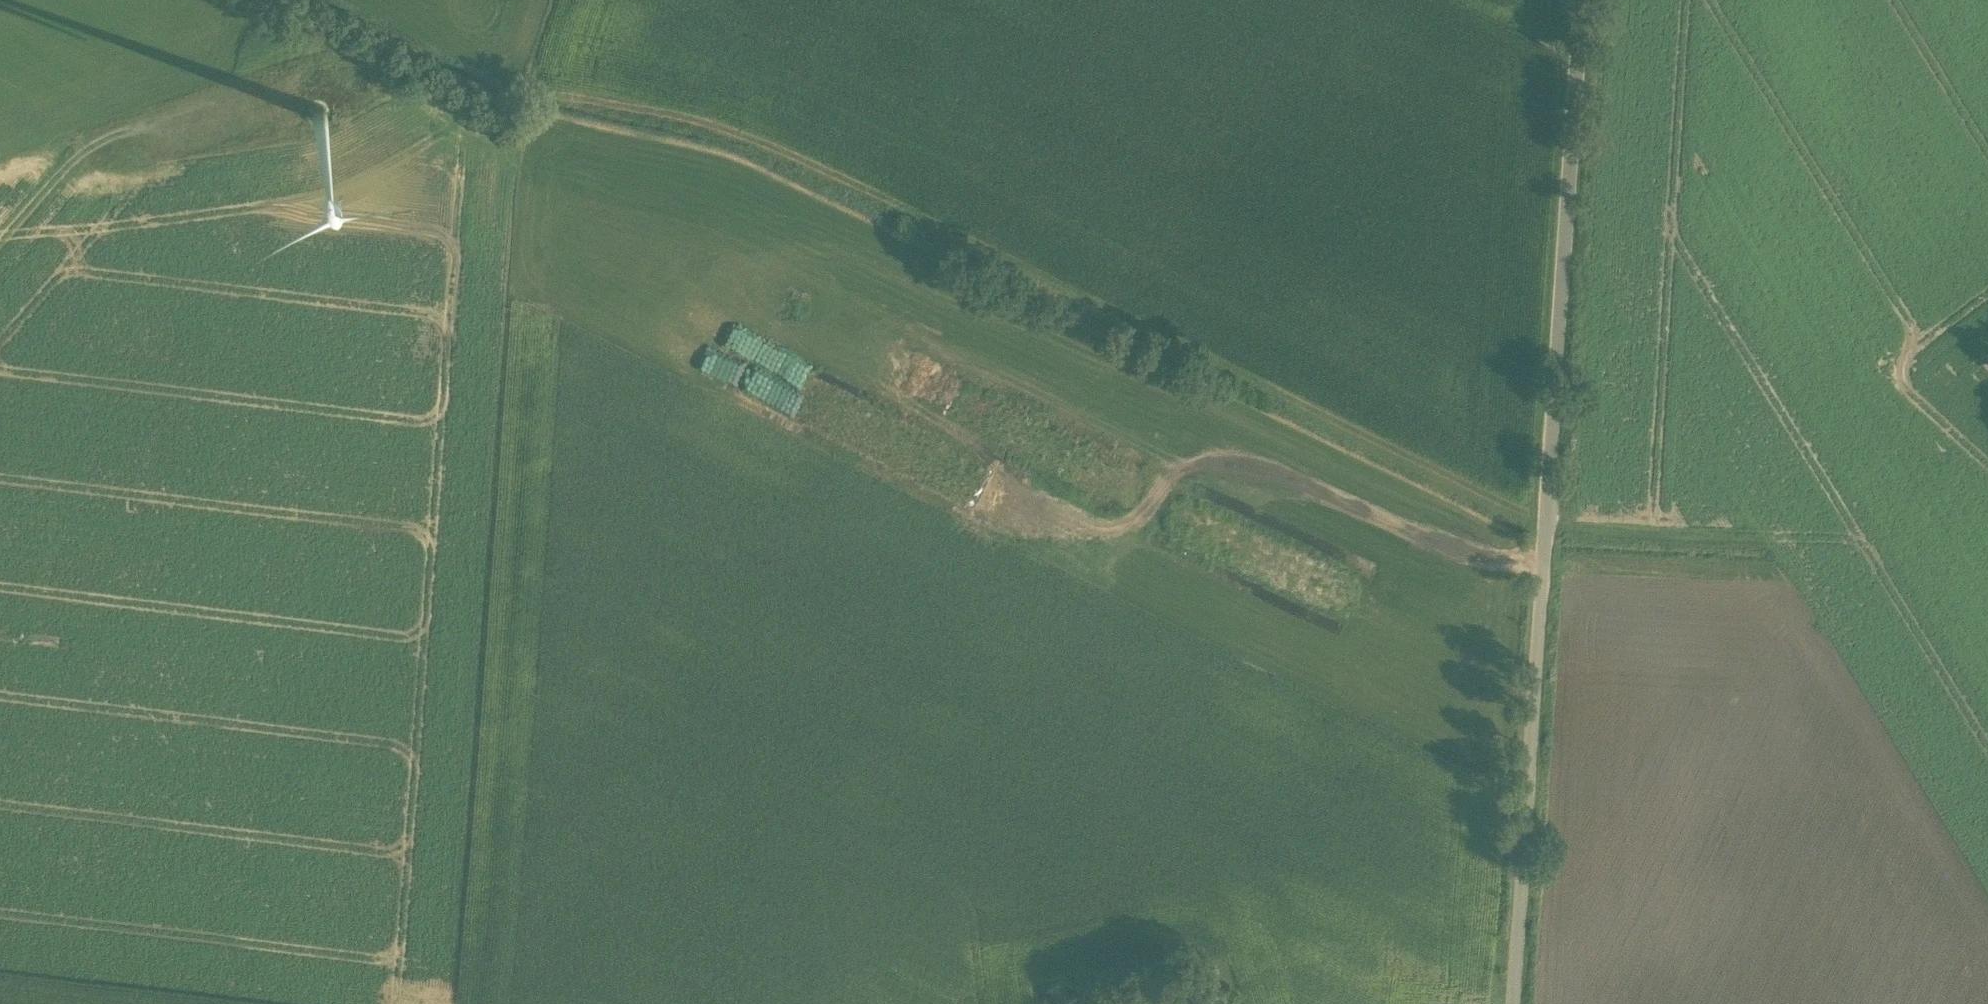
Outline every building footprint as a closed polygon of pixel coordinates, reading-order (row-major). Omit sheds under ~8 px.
[(1054,1003),(1086,1003),(1081,992),(1054,1003)]
